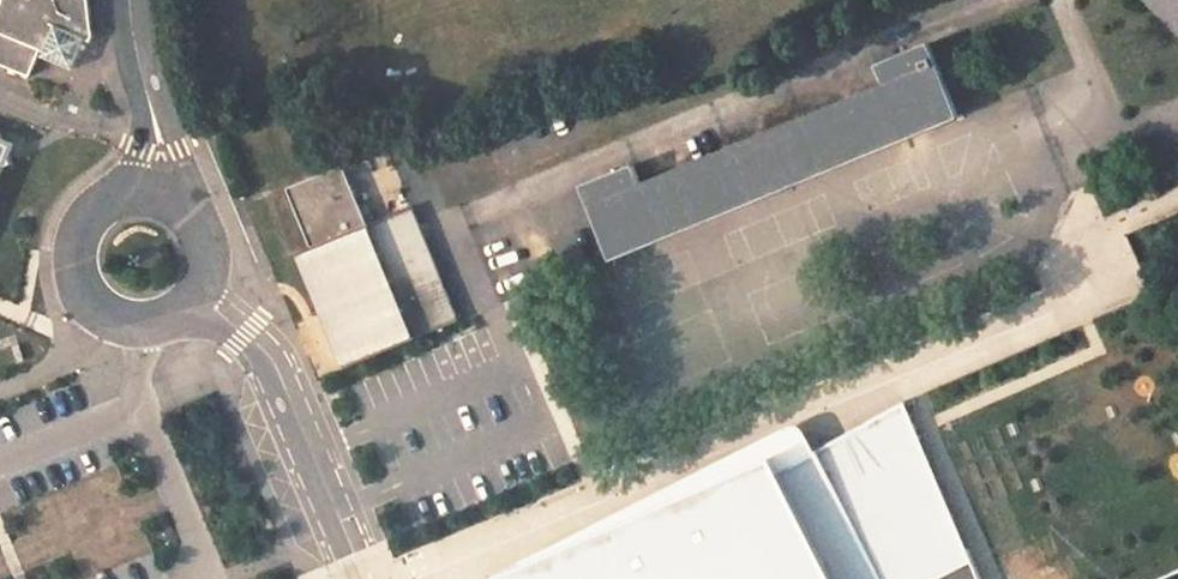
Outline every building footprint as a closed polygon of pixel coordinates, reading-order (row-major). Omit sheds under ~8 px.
[(31,79),(41,52),(47,54),(46,58),(79,68),(90,38),(100,41),(94,0),(0,0),(0,68),(31,79)] [(1177,21),(1177,0),(1158,0),(1177,21)] [(634,158),(585,177),(615,250),(959,114),(931,40),(882,59),(889,79),(641,175),(634,158)] [(316,242),(304,247),(348,360),(458,317),(415,202),(370,220),(348,163),(295,183),(316,242)] [(779,451),(484,578),(839,578),(779,451)]
